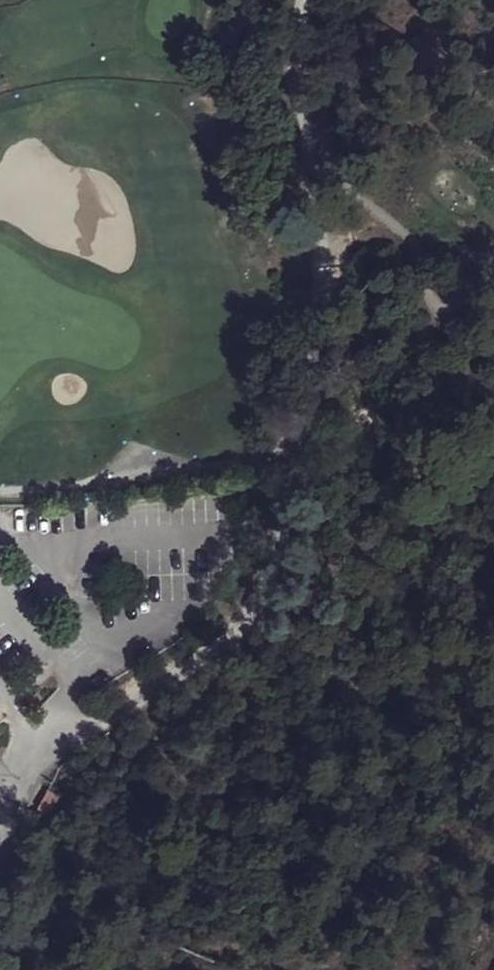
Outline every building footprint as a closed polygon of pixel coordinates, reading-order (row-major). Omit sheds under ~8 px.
[(327,427),(335,427),(337,417),(328,417),(327,427)] [(44,817),(52,797),(41,793),(32,812),(44,817)]
